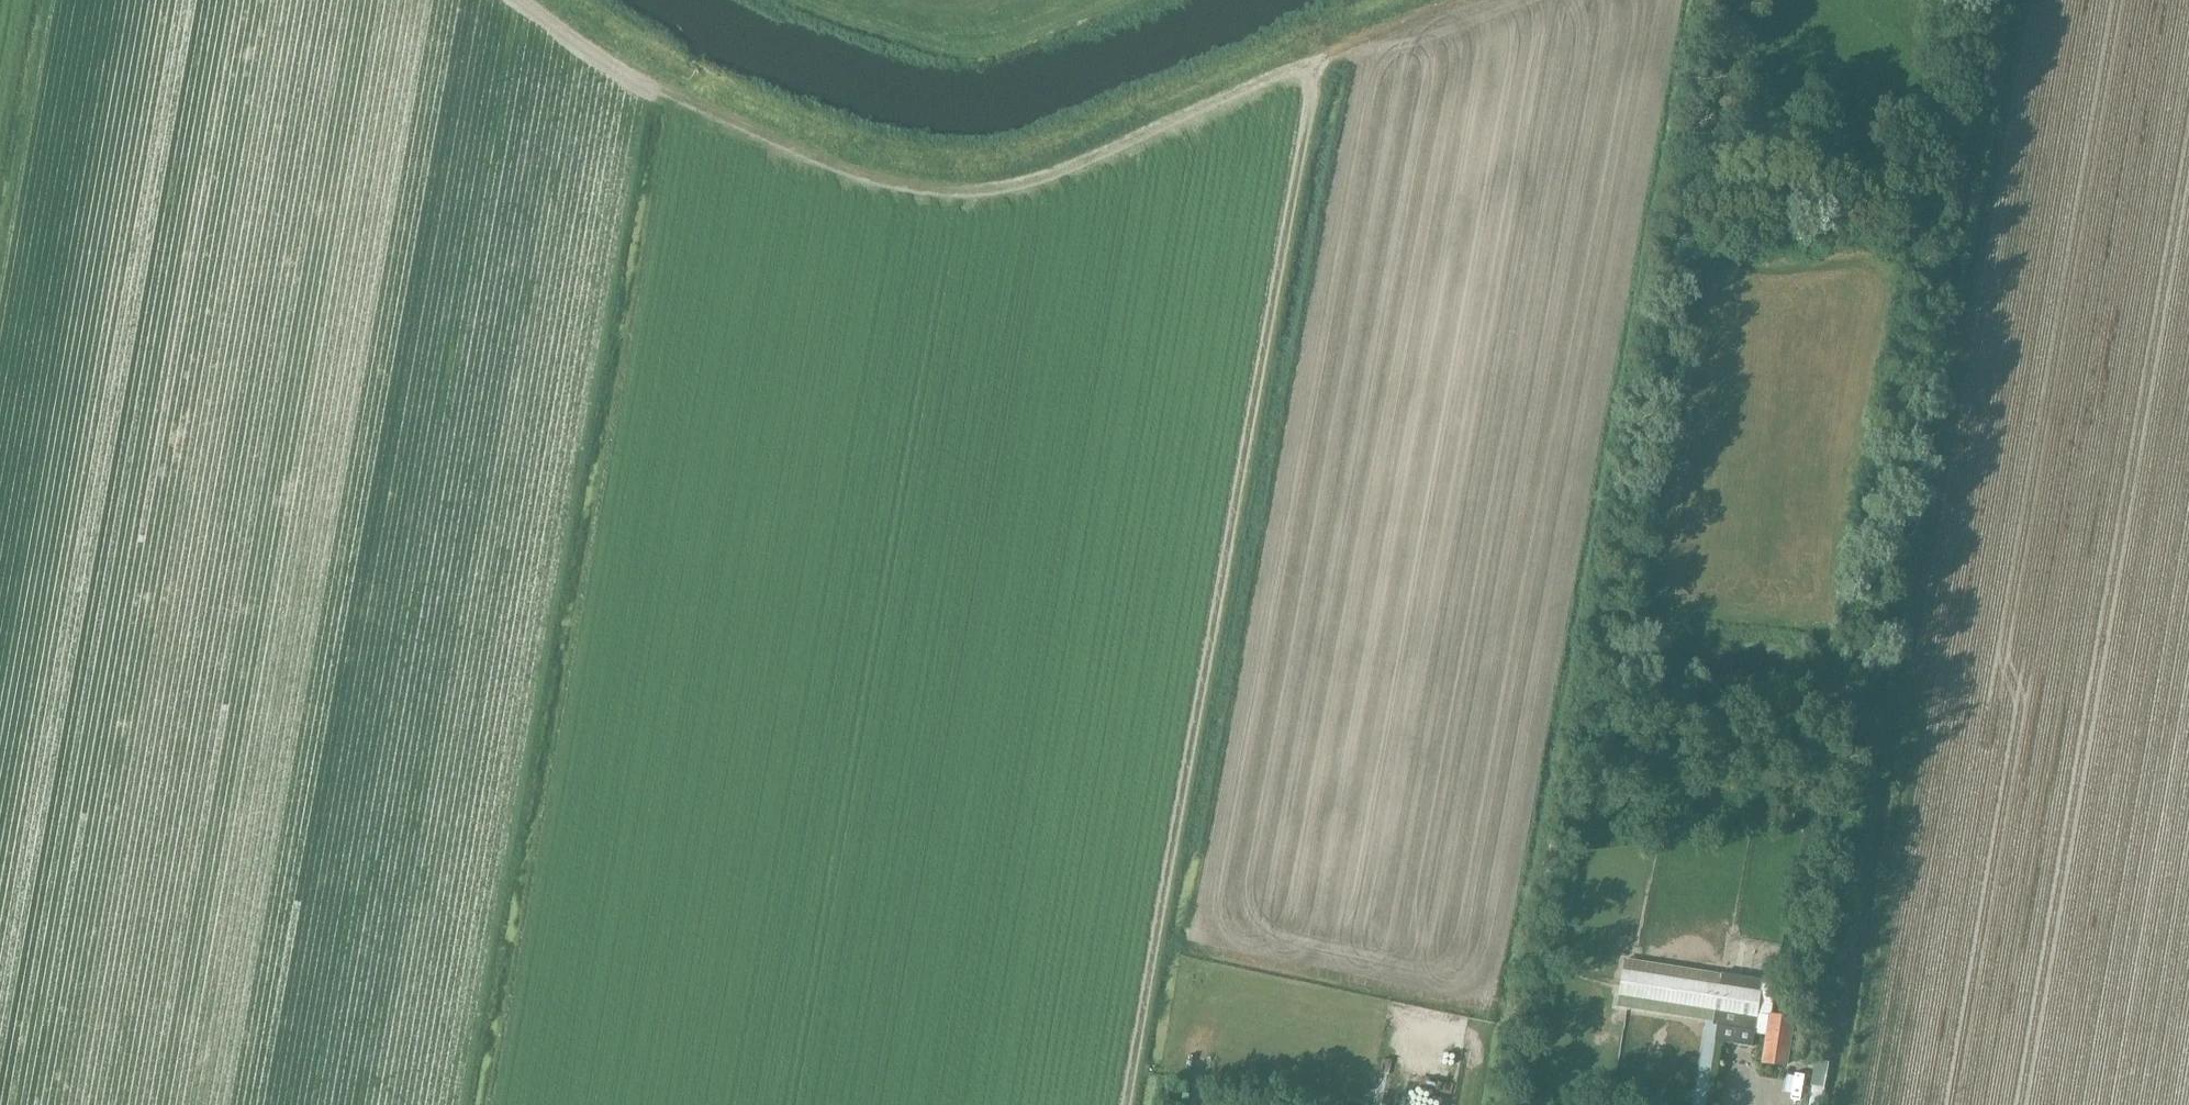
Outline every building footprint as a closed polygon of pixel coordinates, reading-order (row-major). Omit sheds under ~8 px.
[(1771,1014),(1776,984),(1762,982),(1762,981),(1623,961),(1617,1008),(1708,1022),(1707,1030),(1704,1031),(1702,1040),(1692,1104),(1705,1104),(1716,1043),(1752,1048),(1755,1032),(1766,1034),(1762,1063),(1789,1067),(1796,1017),(1771,1014)]
